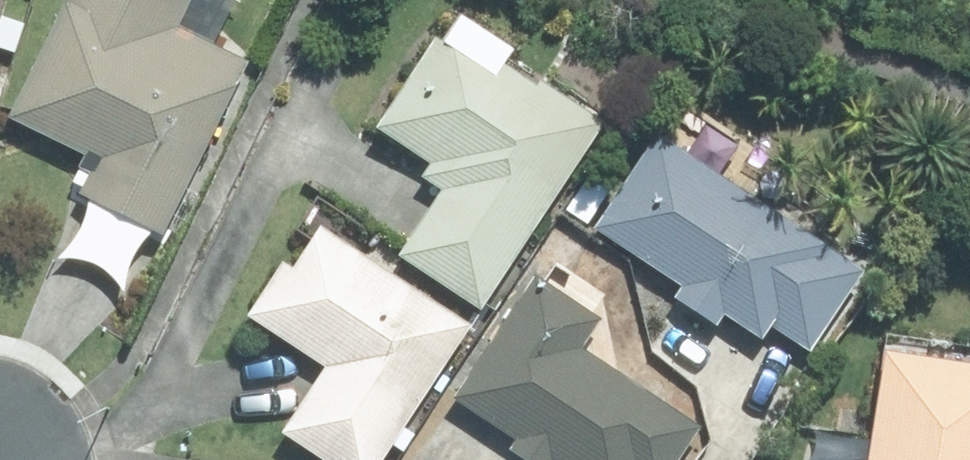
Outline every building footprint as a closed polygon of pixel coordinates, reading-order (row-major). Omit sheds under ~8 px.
[(86,158),(79,171),(89,176),(79,200),(86,203),(58,260),(123,291),(149,236),(157,239),(241,65),(208,48),(230,0),(64,0),(6,120),(86,158)] [(11,55),(20,27),(0,20),(0,52),(11,55)] [(442,196),(397,261),(475,312),(599,126),(539,86),(535,91),(498,66),(488,81),(431,43),(374,131),(429,167),(419,180),(442,196)] [(655,137),(592,231),(680,290),(672,300),(713,328),(721,318),(757,342),(767,327),(805,352),(858,274),(655,137)] [(323,371),(279,438),(312,459),(381,459),(466,329),(316,231),(288,275),(277,268),(243,319),(323,371)] [(505,450),(520,459),(674,459),(694,430),(577,352),(596,323),(530,279),(450,399),(512,440),(505,450)] [(867,349),(849,459),(969,459),(969,364),(867,349)] [(650,355),(639,368),(660,383),(670,370),(650,355)]
